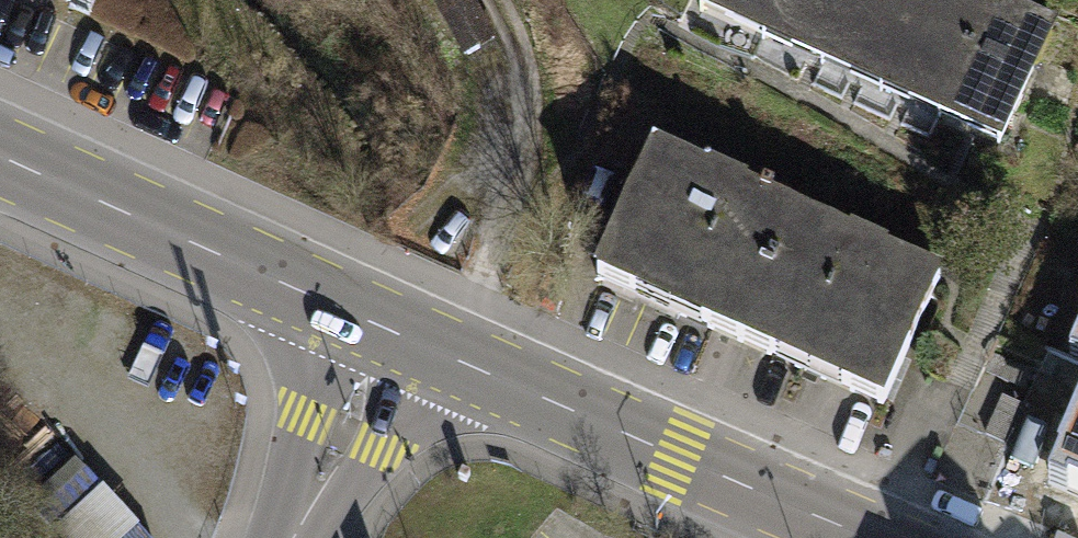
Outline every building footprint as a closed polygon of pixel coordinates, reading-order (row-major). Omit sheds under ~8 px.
[(71,9),(91,17),(98,0),(75,0),(71,9)] [(469,54),(496,38),(475,0),(437,0),(469,54)] [(755,25),(767,0),(702,0),(755,25)] [(817,54),(842,0),(767,0),(755,25),(817,54)] [(879,82),(917,0),(842,0),(817,54),(879,82)] [(941,111),(993,0),(917,0),(879,82),(941,111)] [(1003,139),(1055,27),(998,0),(993,0),(941,111),(1003,139)] [(600,279),(743,343),(799,218),(656,154),(600,279)] [(743,343),(881,403),(935,278),(799,218),(743,343)] [(1048,483),(1077,496),(1077,413),(1048,483)]
